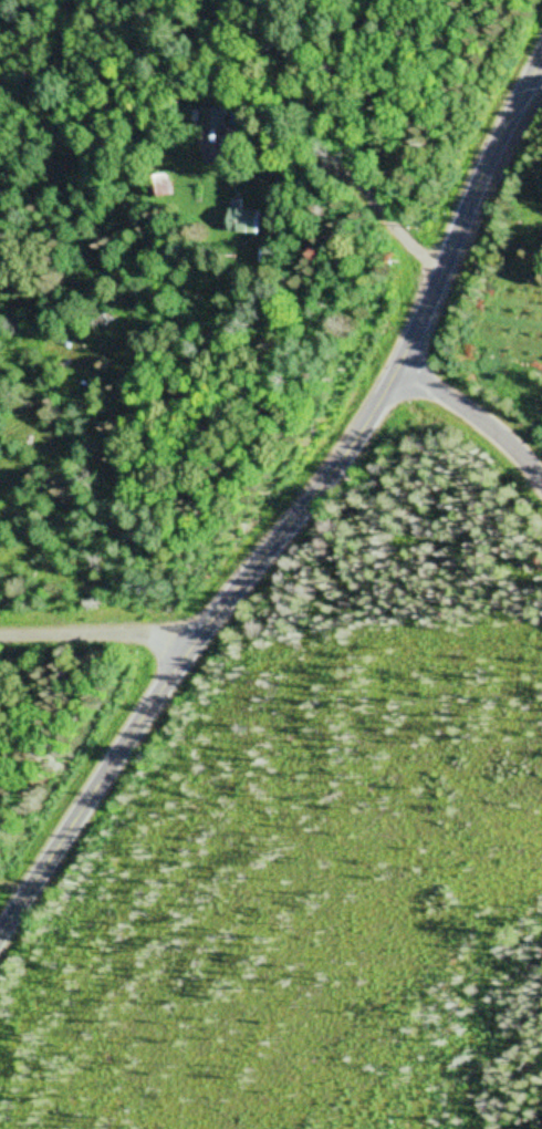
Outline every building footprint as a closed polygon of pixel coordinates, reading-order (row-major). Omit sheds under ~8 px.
[(160,175),(161,198),(183,197),(182,174),(160,175)] [(280,207),(241,207),(241,234),(280,234),(280,207)]
